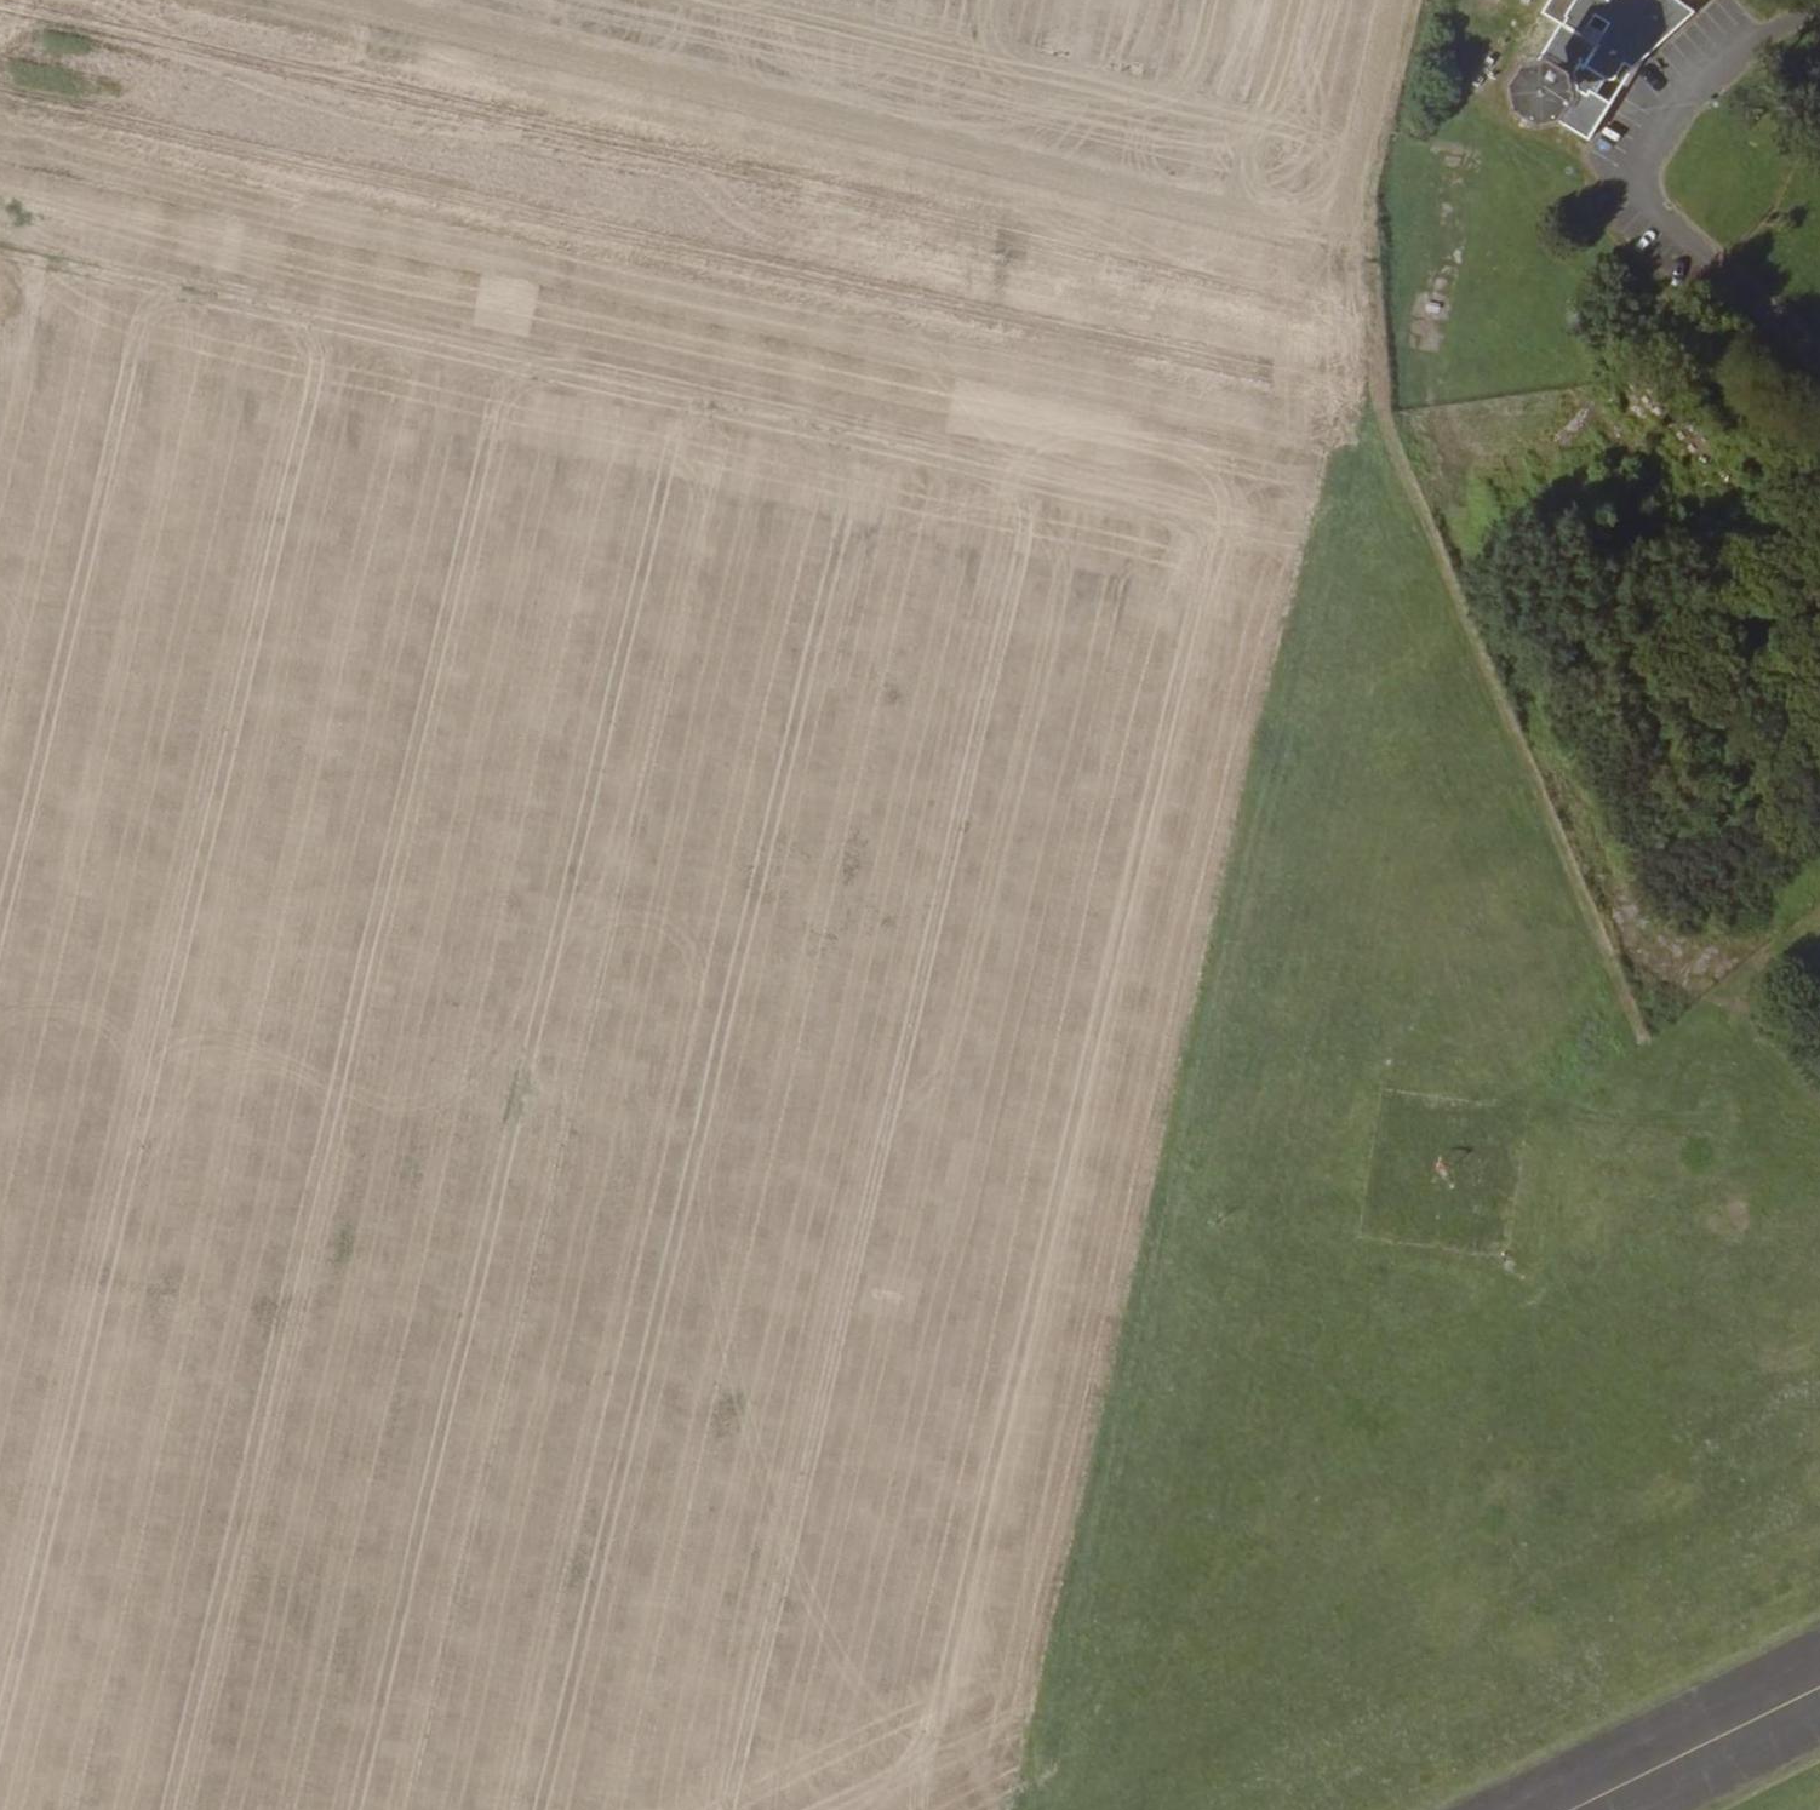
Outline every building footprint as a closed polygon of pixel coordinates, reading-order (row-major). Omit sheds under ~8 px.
[(1521,78),(1532,87),(1525,100),(1586,138),(1608,101),(1588,87),(1596,71),(1605,77),(1614,74),(1614,71),(1623,61),(1633,65),(1691,10),(1680,0),(1550,0),(1540,15),(1557,25),(1521,78)]
